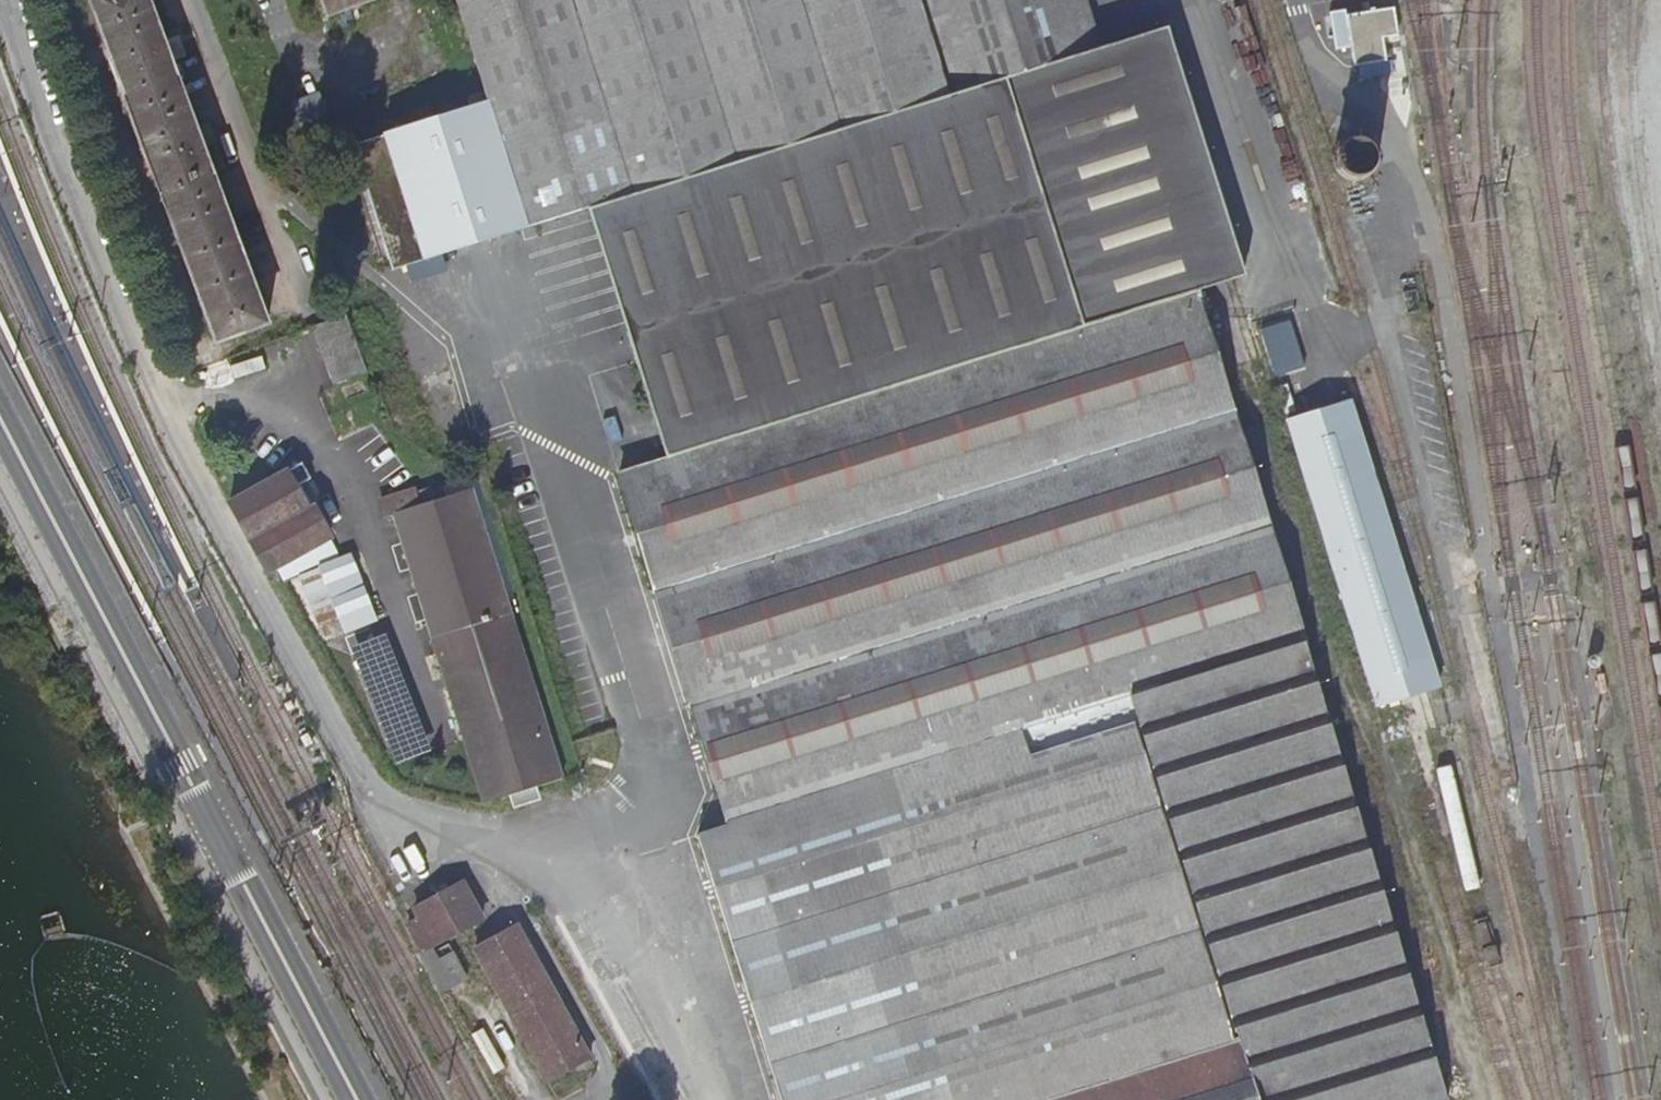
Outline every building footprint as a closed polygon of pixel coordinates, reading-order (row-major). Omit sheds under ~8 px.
[(273,324),(148,0),(86,0),(215,347),(273,324)] [(323,11),(347,0),(319,0),(323,11)] [(478,101),(373,134),(414,264),(579,212),(946,96),(945,94),(915,0),(446,0),(478,101)] [(946,94),(1096,46),(1081,0),(916,0),(946,94)] [(1349,68),(1378,62),(1376,42),(1398,38),(1393,7),(1341,15),(1349,68)] [(579,212),(655,458),(825,406),(1190,294),(1239,279),(1158,26),(1096,46),(946,94),(945,94),(946,96),(579,212)] [(569,223),(524,238),(532,259),(576,244),(569,223)] [(1121,697),(1297,642),(1299,641),(1190,294),(825,406),(606,475),(643,594),(669,675),(716,826),(761,812),(1016,731),(1121,697)] [(334,382),(370,369),(349,312),(313,325),(334,382)] [(1373,709),(1435,687),(1346,401),(1284,424),(1373,709)] [(280,576),(328,551),(287,471),(230,501),(271,581),(280,576)] [(485,802),(565,776),(474,491),(393,517),(485,802)] [(337,606),(349,637),(382,624),(354,554),(302,575),(318,613),(337,606)] [(1297,642),(1121,697),(1129,723),(1160,819),(1232,1046),(1249,1099),(1441,1099),(1297,642)] [(1160,819),(1129,723),(1025,758),(1016,731),(761,812),(688,835),(771,1099),(1059,1099),(1232,1046),(1160,819)] [(437,945),(478,925),(456,881),(409,904),(415,917),(404,923),(419,954),(425,951),(437,945)] [(544,1075),(588,1050),(517,923),(473,947),(544,1075)] [(437,945),(425,951),(441,983),(468,969),(455,943),(440,950),(437,945)] [(1232,1046),(1059,1099),(1249,1099),(1232,1046)]
